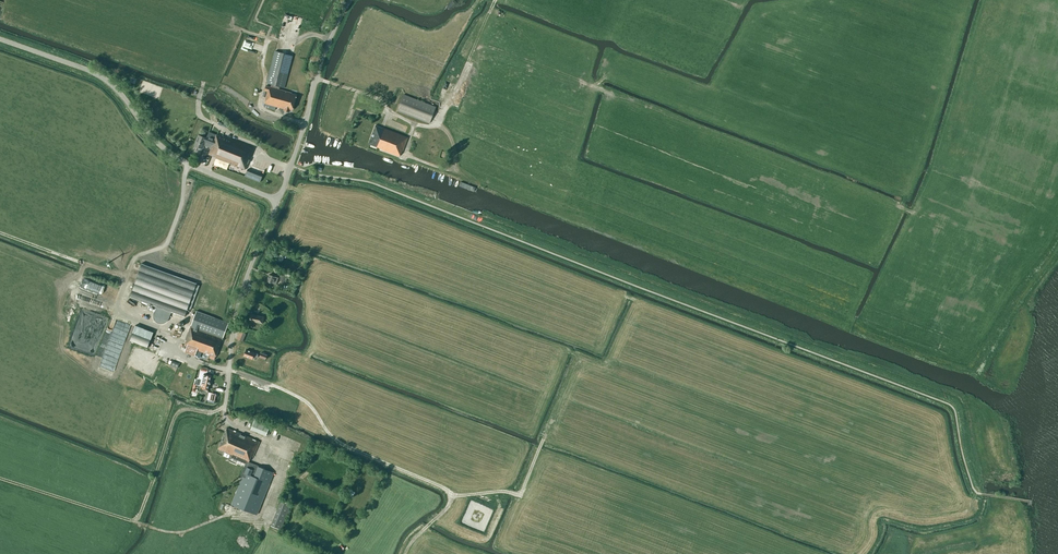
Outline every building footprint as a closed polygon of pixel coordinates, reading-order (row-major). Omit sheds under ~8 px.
[(292,110),(296,95),(291,94),(291,93),(279,89),(280,86),(284,88),(293,56),(275,51),(267,83),(271,84),(270,87),(266,85),(264,91),(267,92),(264,103),(265,103),(264,107),(275,110),(276,107),(284,109),(284,110),(289,111),(290,109),(292,110)] [(429,123),(436,107),(404,94),(397,111),(429,123)] [(408,137),(382,127),(376,125),(368,144),(382,149),(381,149),(399,156),(401,151),(403,152),(408,137)] [(245,169),(254,148),(224,136),(223,137),(216,135),(215,139),(207,136),(206,138),(198,135),(194,145),(203,148),(205,142),(212,145),(211,148),(209,154),(216,157),(215,158),(245,169)] [(260,182),(263,175),(247,169),(245,176),(260,182)] [(141,263),(130,296),(157,306),(160,300),(187,310),(197,283),(141,263)] [(276,284),(278,278),(269,274),(267,281),(276,284)] [(187,346),(185,352),(197,356),(199,351),(205,353),(211,355),(209,358),(214,359),(215,357),(216,357),(228,323),(196,311),(185,340),(186,340),(184,345),(187,346)] [(262,323),(264,317),(251,314),(250,317),(250,318),(249,321),(262,323)] [(242,342),(246,334),(240,331),(236,339),(242,342)] [(132,334),(129,342),(149,348),(151,340),(132,334)] [(103,358),(111,360),(115,347),(106,345),(103,358)] [(257,357),(258,354),(254,353),(255,352),(246,350),(244,356),(252,359),(253,357),(254,358),(255,356),(257,357)] [(174,361),(171,366),(177,369),(180,364),(174,361)] [(196,382),(196,385),(203,386),(202,389),(208,390),(212,375),(206,374),(207,372),(208,369),(201,367),(200,371),(198,378),(197,377),(196,382)] [(270,425),(255,419),(251,429),(266,435),(270,425)] [(274,473),(259,466),(249,462),(251,456),(253,457),(259,441),(227,428),(218,449),(223,451),(224,450),(225,450),(225,451),(228,453),(247,461),(241,476),(243,477),(231,504),(257,514),(274,473)] [(291,504),(281,500),(271,525),(281,530),(291,504)]
